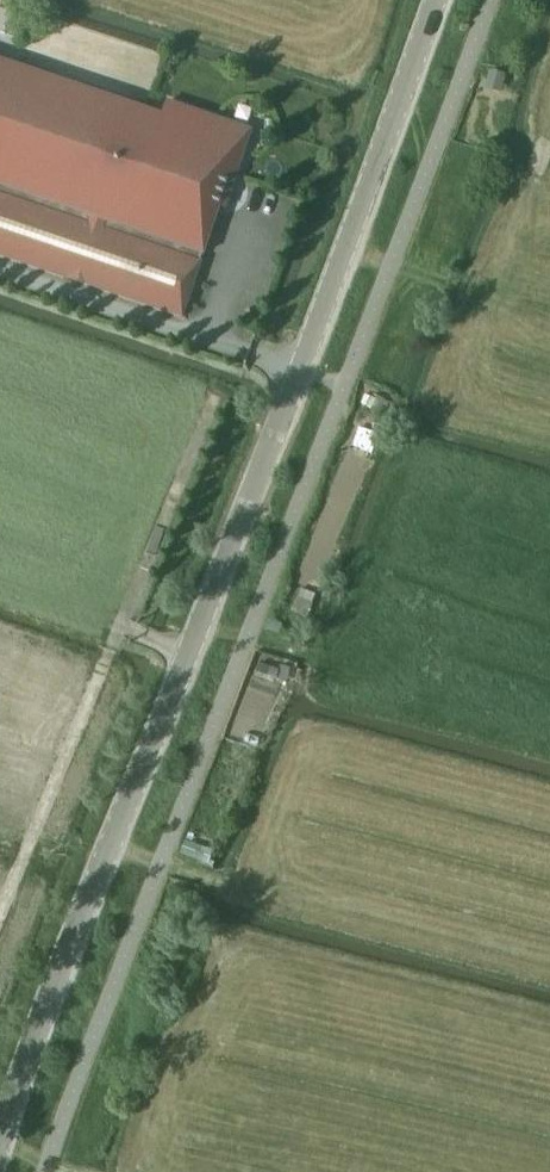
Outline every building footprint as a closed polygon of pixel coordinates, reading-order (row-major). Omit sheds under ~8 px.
[(230,177),(232,170),(238,172),(252,130),(168,102),(164,115),(0,60),(0,256),(183,318),(202,262),(200,261),(203,254),(204,255),(230,177)]
